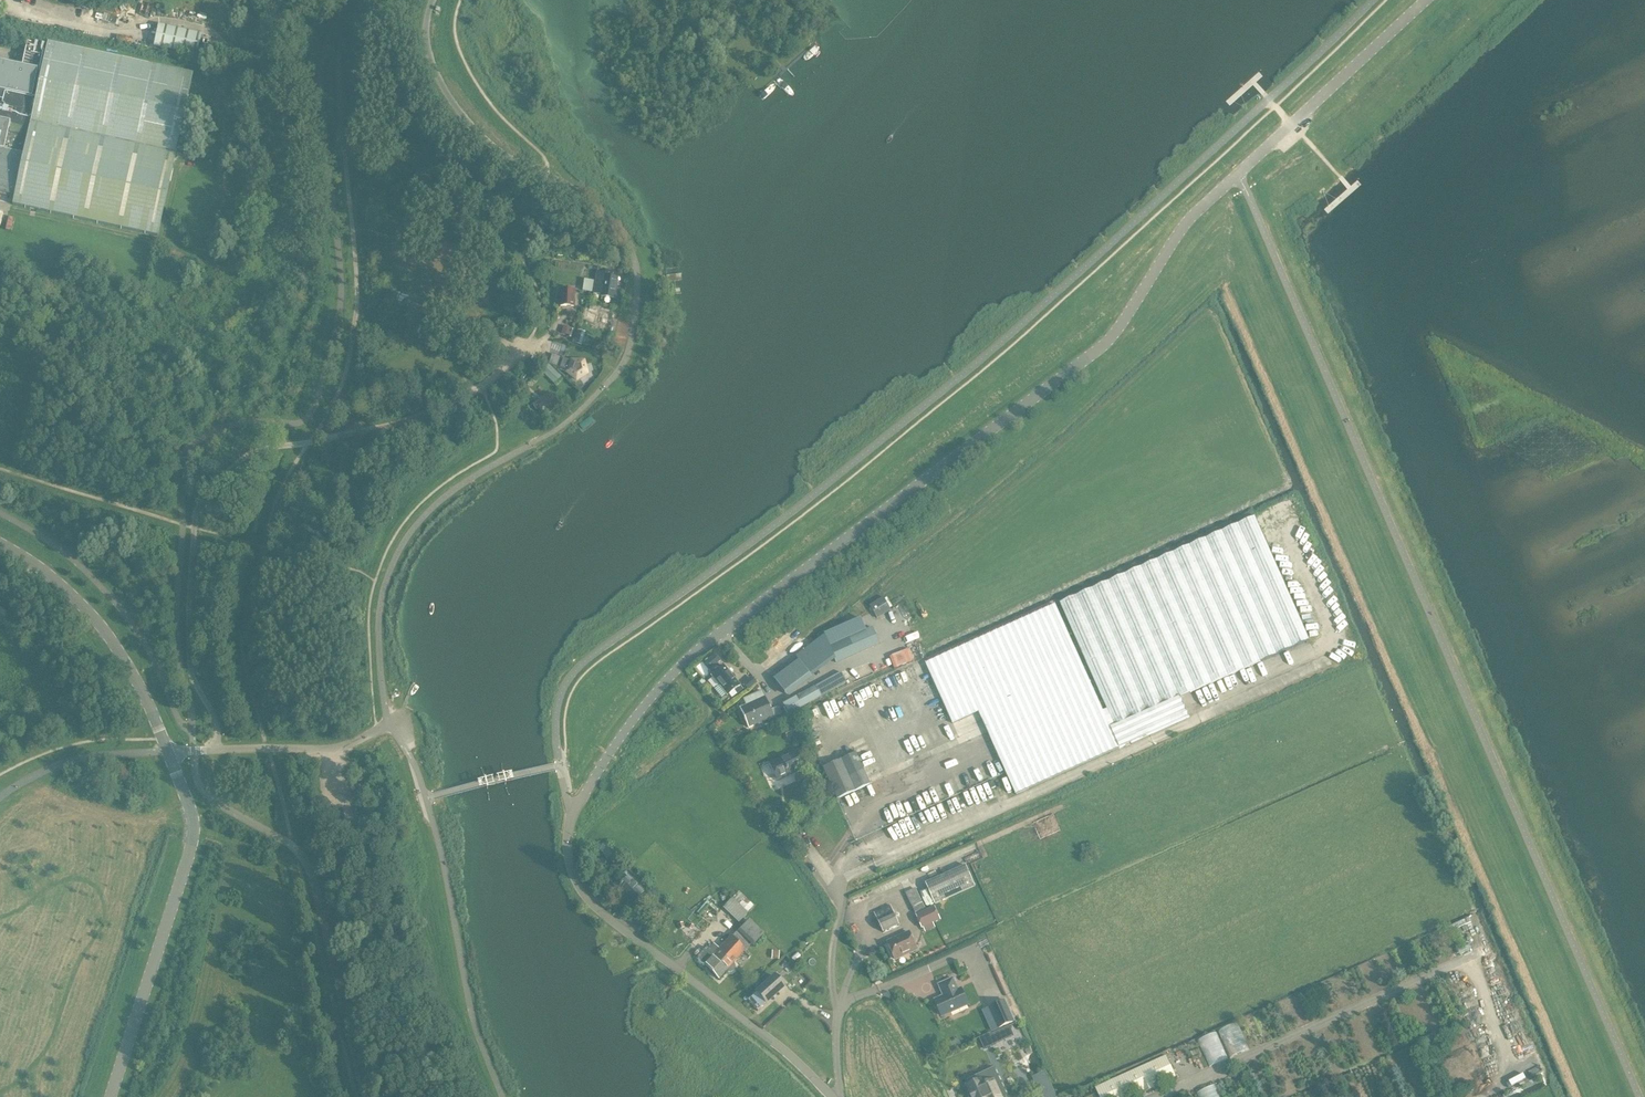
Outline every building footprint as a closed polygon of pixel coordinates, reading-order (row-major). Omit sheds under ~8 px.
[(158,25),(153,48),(196,57),(201,34),(158,25)] [(193,74),(48,43),(29,39),(23,67),(0,62),(0,193),(14,196),(12,204),(158,236),(193,74)] [(601,297),(613,299),(618,272),(606,270),(605,277),(597,276),(595,294),(602,295),(601,297)] [(583,291),(592,292),(594,281),(585,279),(583,291)] [(561,290),(560,306),(574,306),(574,291),(561,290)] [(384,291),(383,302),(400,304),(401,293),(384,291)] [(596,308),(590,325),(604,330),(610,313),(596,308)] [(576,378),(584,372),(581,362),(571,362),(567,372),(576,378)] [(540,368),(542,369),(553,380),(558,375),(545,363),(540,368)] [(545,416),(557,407),(559,406),(550,393),(533,405),(536,409),(539,407),(545,416)] [(576,422),(583,431),(597,420),(590,411),(576,422)] [(1180,697),(1308,640),(1309,640),(1255,516),(1060,603),(1107,709),(1123,746),(1188,717),(1180,697)] [(877,618),(891,610),(883,597),(869,605),(877,618)] [(1107,709),(1103,712),(1055,605),(925,664),(952,724),(978,712),(1016,794),(1119,748),(1119,747),(1123,746),(1107,709)] [(827,662),(835,659),(837,663),(879,644),(871,628),(865,630),(860,618),(823,635),(826,641),(819,644),(819,645),(802,658),(797,653),(770,675),(773,679),(787,696),(811,678),(809,674),(826,660),(827,662)] [(715,654),(705,662),(711,669),(721,661),(715,654)] [(724,666),(711,676),(719,685),(715,688),(723,698),(727,695),(734,690),(737,694),(743,689),(740,685),(724,666)] [(788,715),(846,682),(840,672),(782,704),(788,715)] [(751,676),(743,683),(748,690),(757,683),(751,676)] [(778,706),(770,710),(762,690),(743,699),(746,705),(739,708),(748,728),(781,713),(778,706)] [(783,730),(787,740),(804,732),(801,723),(783,730)] [(796,751),(769,763),(777,780),(803,768),(796,751)] [(836,799),(837,799),(869,784),(855,753),(841,759),(822,768),(836,799)] [(975,886),(966,866),(926,884),(935,904),(975,886)] [(915,913),(925,908),(915,888),(905,893),(915,913)] [(732,898),(747,912),(753,905),(739,891),(732,898)] [(748,913),(747,912),(732,898),(722,908),(739,923),(748,913)] [(890,905),(874,913),(883,933),(899,925),(890,905)] [(916,915),(922,928),(941,920),(935,907),(916,915)] [(752,947),(764,934),(749,920),(737,932),(732,937),(731,936),(719,949),(712,943),(707,949),(706,948),(698,957),(698,960),(702,964),(704,964),(705,964),(704,965),(718,979),(726,971),(726,972),(727,972),(728,972),(729,972),(730,972),(731,972),(732,972),(733,971),(734,970),(734,969),(735,968),(735,967),(735,966),(735,965),(735,964),(734,964),(733,963),(745,950),(745,949),(750,945),(752,947)] [(895,959),(917,949),(910,933),(888,943),(895,959)] [(748,1000),(757,1011),(784,987),(774,976),(748,1000)] [(935,1001),(942,1016),(968,1004),(961,989),(958,990),(953,979),(938,985),(942,993),(944,996),(935,1001)] [(990,1023),(993,1031),(1015,1021),(1006,1001),(989,1008),(995,1021),(990,1023)] [(997,1043),(993,1034),(981,1040),(985,1049),(997,1043)] [(1154,1086),(1175,1077),(1166,1056),(1095,1088),(1099,1096),(1130,1096),(1144,1091),(1145,1093),(1154,1089),(1154,1086)] [(963,1087),(967,1095),(966,1095),(967,1096),(999,1096),(992,1080),(982,1085),(979,1079),(963,1087)]
